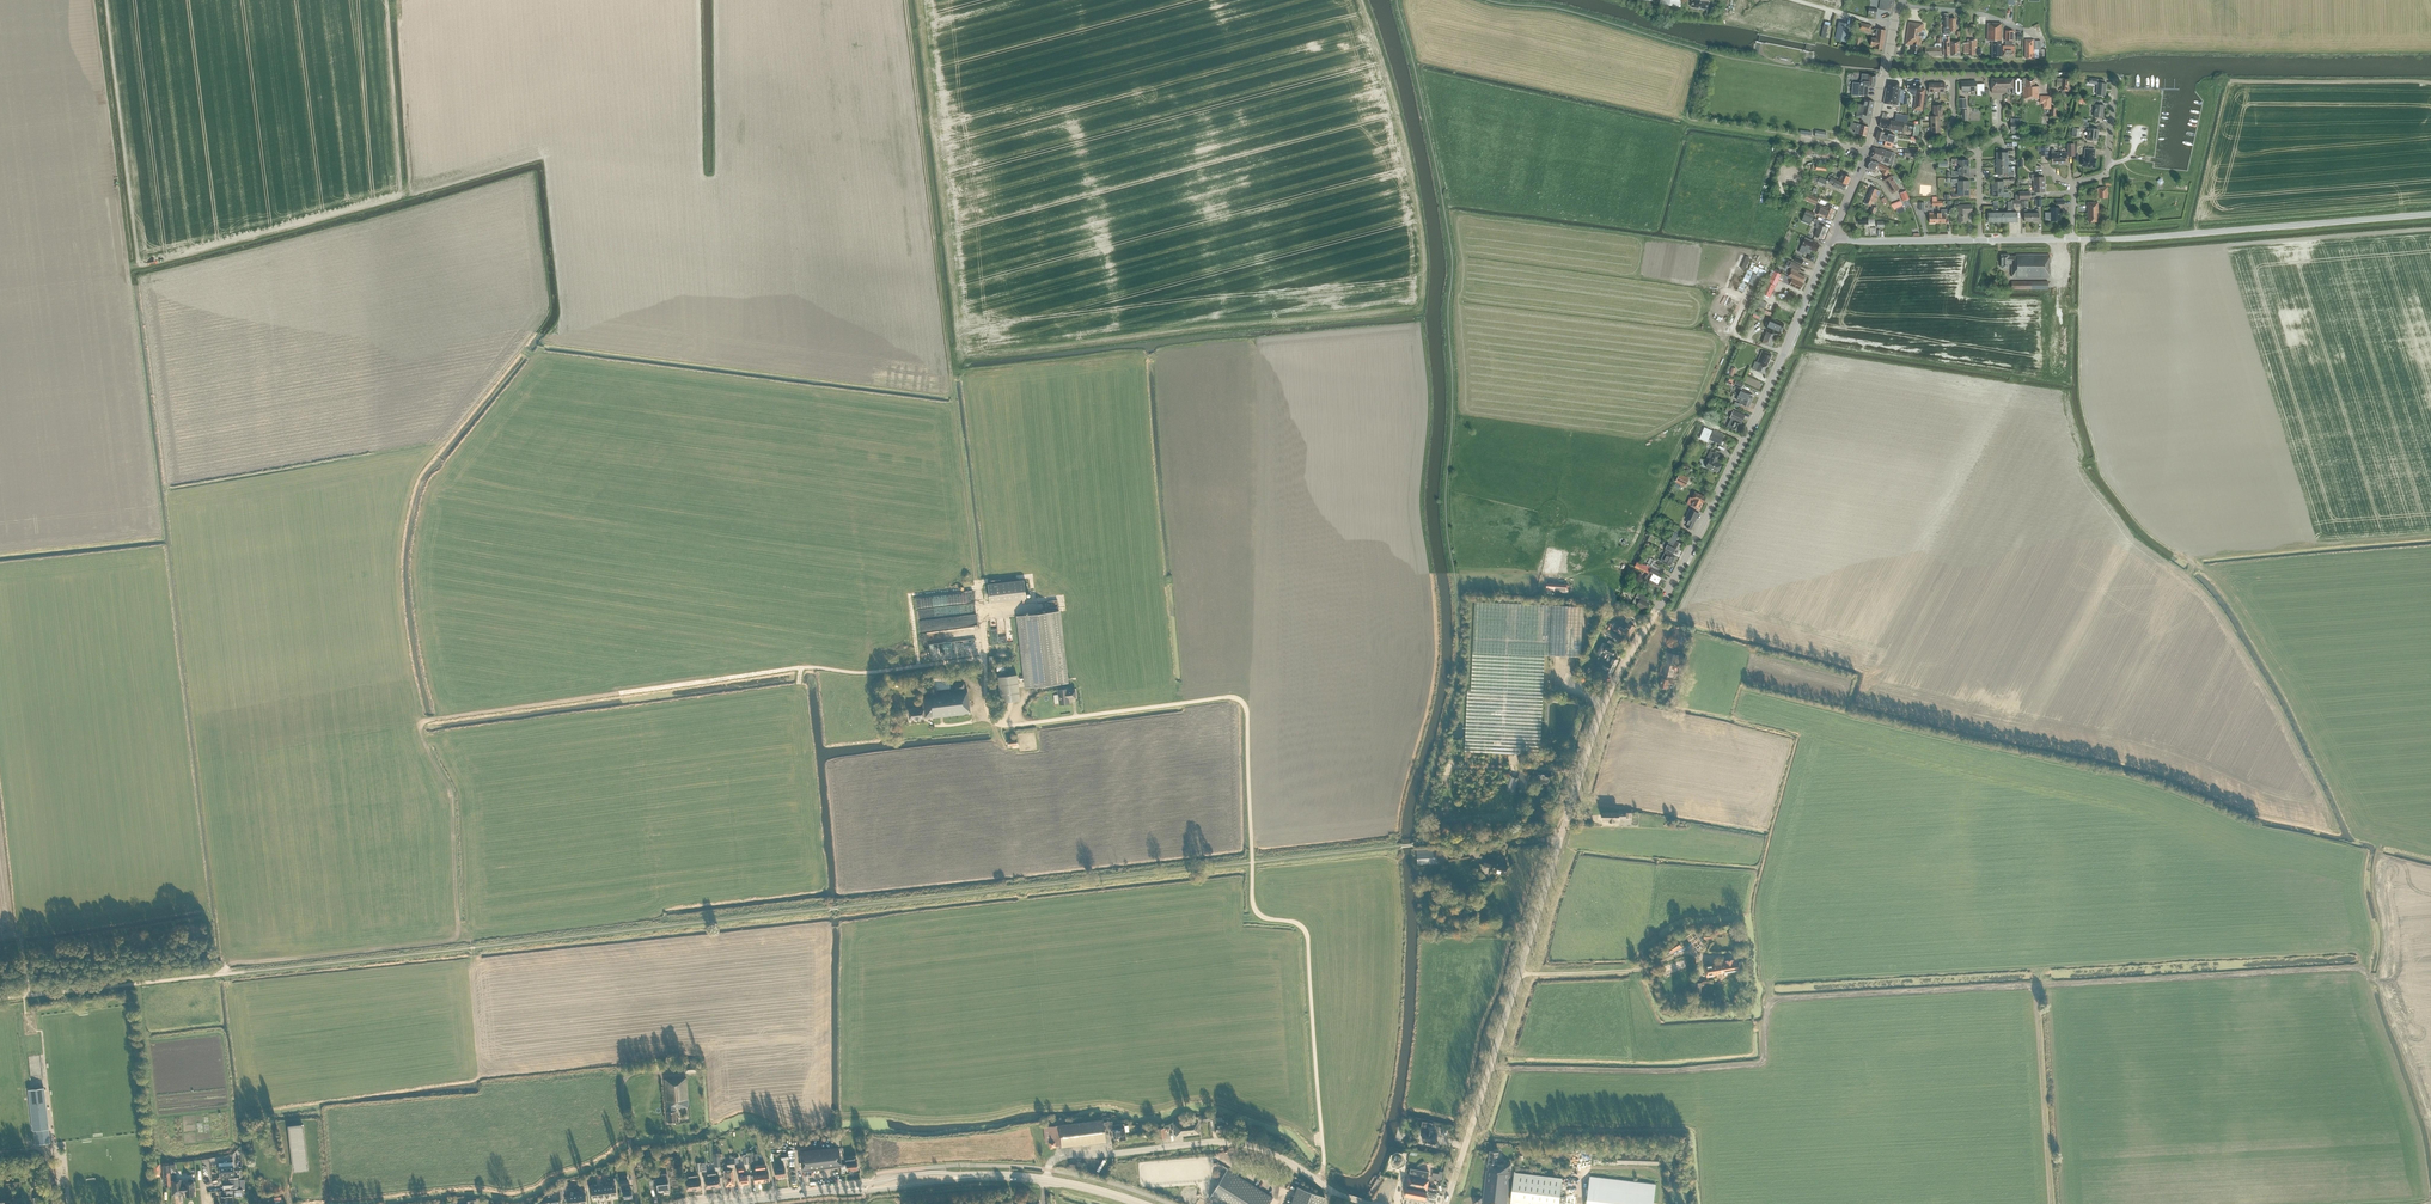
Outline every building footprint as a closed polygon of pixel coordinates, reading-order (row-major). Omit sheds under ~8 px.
[(1692,0),(1691,8),(1708,10),(1709,2),(1710,2),(1710,0),(1691,0),(1692,0)] [(1894,0),(1880,0),(1879,9),(1892,11),(1894,0)] [(1834,39),(1847,42),(1851,25),(1839,21),(1834,39)] [(1871,26),(1860,22),(1858,29),(1869,32),(1871,26)] [(1923,30),(1924,24),(1909,22),(1906,44),(1912,45),(1911,52),(1919,53),(1920,39),(1924,39),(1926,38),(1926,32),(1925,31),(1923,30)] [(2001,57),(2001,23),(1987,23),(1987,41),(1992,41),(1992,57),(2001,57)] [(1877,29),(1877,34),(1876,38),(1872,37),(1870,46),(1875,47),(1875,48),(1882,50),(1885,30),(1877,29)] [(2002,50),(2002,56),(2015,57),(2015,50),(2015,46),(2012,46),(2012,45),(2013,31),(2005,30),(2005,46),(2002,46),(2002,50)] [(1942,54),(1942,49),(1941,49),(1941,39),(1937,39),(1937,43),(1935,43),(1934,45),(1934,47),(1926,47),(1926,49),(1925,49),(1925,54),(1942,54)] [(1975,48),(1976,48),(1976,40),(1967,40),(1967,43),(1964,43),(1964,53),(1968,53),(1968,55),(1975,55),(1975,48)] [(2034,49),(2040,49),(2040,41),(2035,41),(2035,40),(2025,40),(2025,58),(2034,58),(2034,49)] [(1951,56),(1960,56),(1959,41),(1951,41),(1951,56)] [(1860,80),(1860,83),(1852,82),(1851,95),(1859,95),(1867,96),(1868,86),(1874,87),(1876,75),(1862,74),(1861,80),(1860,80)] [(1992,93),(2000,93),(2007,93),(2007,88),(2013,88),(2014,88),(2014,78),(1991,79),(1992,89),(1992,93)] [(2013,88),(2013,94),(2023,94),(2022,85),(2022,78),(2014,78),(2014,88),(2013,88)] [(2022,78),(2022,85),(2023,85),(2024,99),(2038,99),(2039,86),(2034,86),(2034,78),(2022,78)] [(2067,91),(2069,78),(2062,78),(2062,79),(2057,78),(2056,82),(2062,83),(2061,91),(2061,94),(2064,94),(2065,91),(2067,91)] [(2105,95),(2106,84),(2104,83),(2104,80),(2089,78),(2089,83),(2097,84),(2096,95),(2105,95)] [(1898,105),(1899,96),(1901,96),(1901,92),(1900,92),(1901,88),(1899,88),(1899,83),(1888,81),(1887,89),(1886,89),(1884,103),(1898,105)] [(1976,91),(1975,81),(1962,82),(1962,91),(1976,91)] [(1921,89),(1921,83),(1908,83),(1907,89),(1909,89),(1908,91),(1912,95),(1916,95),(1913,109),(1921,111),(1925,89),(1921,89)] [(1870,116),(1874,101),(1865,99),(1863,105),(1859,104),(1856,116),(1862,118),(1863,114),(1870,116)] [(2103,117),(2104,105),(2099,105),(2100,100),(2091,99),(2090,104),(2095,105),(2094,116),(2103,117)] [(1889,128),(1890,125),(1890,120),(1885,119),(1880,119),(1879,127),(1889,128)] [(1903,131),(1904,127),(1904,122),(1890,120),(1890,125),(1889,128),(1889,129),(1903,131)] [(2011,122),(2010,131),(2020,131),(2021,122),(2011,122)] [(1866,136),(1868,127),(1857,124),(1856,128),(1854,127),(1853,130),(1855,130),(1854,133),(1866,136)] [(2080,129),(2073,128),(2072,136),(2080,137),(2080,129)] [(2097,141),(2098,129),(2088,128),(2087,140),(2097,141)] [(1826,132),(1816,130),(1815,137),(1826,138),(1826,132)] [(1884,146),(1891,148),(1893,143),(1895,135),(1888,133),(1888,135),(1883,134),(1884,132),(1878,131),(1876,140),(1881,141),(1882,140),(1885,141),(1884,146)] [(1880,150),(1873,148),(1870,157),(1878,160),(1878,161),(1883,162),(1891,165),(1895,153),(1880,149),(1880,150)] [(1905,149),(1904,156),(1916,157),(1917,152),(1915,151),(1905,149)] [(2094,167),(2095,159),(2092,158),(2093,156),(2094,156),(2094,150),(2086,149),(2085,158),(2083,158),(2083,166),(2094,167)] [(1828,158),(1829,152),(1811,150),(1810,155),(1828,158)] [(1996,152),(1996,160),(2008,159),(2008,158),(2008,154),(2014,154),(2014,150),(2007,151),(2007,152),(1996,152)] [(1830,159),(1839,163),(1843,154),(1833,151),(1830,159)] [(1957,162),(1957,167),(1969,167),(1969,160),(1958,160),(1958,158),(1951,159),(1951,162),(1957,162)] [(2014,158),(2008,158),(2008,159),(1996,160),(1996,167),(2008,167),(2008,161),(2014,161),(2014,158)] [(1885,174),(1888,168),(1879,163),(1870,159),(1867,169),(1877,174),(1879,169),(1883,171),(1882,172),(1885,174)] [(1951,171),(1952,176),(1958,176),(1958,175),(1969,175),(1969,167),(1957,167),(1957,171),(1951,171)] [(2008,167),(1996,167),(1996,174),(2008,174),(2008,176),(2014,176),(2014,172),(2008,172),(2008,167)] [(1847,185),(1850,178),(1844,175),(1842,174),(1838,180),(1847,185)] [(1892,193),(1899,189),(1897,185),(1901,183),(1898,177),(1894,174),(1891,176),(1884,181),(1892,193)] [(2031,179),(2032,180),(2034,180),(2034,185),(2044,184),(2044,177),(2035,177),(2035,174),(2031,175),(2031,179)] [(1827,181),(1834,184),(1833,186),(1838,189),(1839,188),(1844,191),(1847,185),(1831,177),(1831,178),(1829,176),(1827,181)] [(1825,186),(1826,182),(1827,180),(1820,177),(1819,179),(1814,177),(1813,180),(1817,182),(1817,183),(1825,186)] [(1958,183),(1958,188),(1969,188),(1969,181),(1958,181),(1958,179),(1952,179),(1952,183),(1958,183)] [(1992,181),(1992,189),(2003,189),(2003,183),(2009,183),(2009,180),(2003,180),(2003,181),(1992,181)] [(1876,202),(1880,191),(1871,187),(1864,203),(1871,206),(1872,202),(1874,203),(1874,202),(1876,202)] [(2099,198),(2107,198),(2107,187),(2102,187),(2102,188),(2099,188),(2099,198)] [(1969,188),(1958,188),(1958,194),(1952,194),(1952,197),(1958,197),(1958,195),(1969,195),(1969,188)] [(2009,197),(2009,194),(2003,194),(2003,189),(1992,189),(1992,196),(2003,196),(2003,198),(2009,197)] [(1909,199),(1906,191),(1900,193),(1903,201),(1909,199)] [(1816,204),(1818,199),(1807,194),(1805,199),(1816,204)] [(2088,202),(2088,214),(2088,222),(2098,221),(2098,216),(2098,202),(2088,202)] [(1829,219),(1834,209),(1827,207),(1827,208),(1819,205),(1816,214),(1824,217),(1829,219)] [(1967,212),(1971,212),(1971,205),(1958,205),(1959,222),(1964,222),(1964,221),(1967,221),(1967,212)] [(1995,213),(1995,210),(1997,210),(1997,206),(1993,206),(1993,210),(1993,213),(1988,213),(1988,222),(1996,222),(1995,213)] [(2051,221),(2060,221),(2060,208),(2051,208),(2051,213),(2045,213),(2045,220),(2051,220),(2051,221)] [(1937,214),(1937,223),(1945,223),(1945,216),(1947,216),(1947,209),(1941,209),(1941,213),(1937,213),(1937,214)] [(1929,223),(1937,223),(1937,214),(1933,214),(1933,213),(1929,213),(1929,223)] [(1805,214),(1802,221),(1811,224),(1813,218),(1807,215),(1805,214)] [(1822,239),(1827,228),(1819,225),(1821,221),(1815,218),(1813,222),(1817,224),(1815,227),(1818,228),(1814,236),(1822,239)] [(1805,252),(1810,254),(1811,250),(1816,252),(1819,245),(1815,243),(1816,242),(1812,240),(1805,237),(1799,252),(1804,254),(1805,252)] [(2012,278),(2050,277),(2049,255),(2016,255),(2016,256),(2009,256),(2009,255),(2001,255),(2001,268),(2009,268),(2009,264),(2012,264),(2012,278)] [(1804,259),(1795,256),(1793,261),(1802,264),(1804,259)] [(1806,277),(1798,274),(1799,272),(1799,271),(1801,267),(1791,262),(1789,267),(1792,268),(1788,276),(1803,283),(1806,277)] [(1764,275),(1767,268),(1754,263),(1752,270),(1747,268),(1739,289),(1744,291),(1748,280),(1758,284),(1762,274),(1764,275)] [(1769,278),(1766,284),(1767,284),(1774,287),(1775,287),(1779,280),(1778,280),(1781,274),(1779,273),(1774,271),(1771,279),(1770,279),(1769,278)] [(1800,290),(1803,284),(1785,275),(1785,276),(1782,281),(1790,285),(1789,285),(1800,290)] [(2048,289),(2048,281),(2012,281),(2012,289),(2048,289)] [(1774,287),(1767,284),(1762,295),(1769,298),(1774,287)] [(1759,308),(1764,310),(1767,303),(1760,300),(1757,307),(1759,308)] [(1773,314),(1764,310),(1759,308),(1758,310),(1771,317),(1773,314)] [(1766,329),(1773,332),(1777,333),(1780,335),(1782,329),(1784,324),(1771,319),(1766,329)] [(1767,331),(1762,343),(1771,347),(1777,333),(1773,332),(1772,333),(1767,331)] [(1767,366),(1771,354),(1762,350),(1757,362),(1755,361),(1752,369),(1763,374),(1766,366),(1767,366)] [(1735,384),(1734,386),(1741,389),(1744,384),(1736,381),(1735,384)] [(1740,392),(1738,396),(1751,401),(1754,396),(1748,393),(1741,390),(1740,392)] [(1749,407),(1751,401),(1738,396),(1737,400),(1740,401),(1739,403),(1749,407)] [(1727,426),(1732,428),(1738,431),(1742,423),(1741,423),(1745,416),(1733,410),(1730,418),(1731,418),(1727,426)] [(1715,442),(1720,444),(1723,438),(1722,437),(1723,435),(1714,430),(1712,435),(1709,433),(1711,429),(1704,426),(1702,431),(1708,434),(1707,436),(1716,440),(1715,442)] [(1713,471),(1715,469),(1718,471),(1722,464),(1716,461),(1717,459),(1718,459),(1720,455),(1713,452),(1706,467),(1713,471)] [(1679,474),(1675,481),(1676,482),(1686,486),(1689,479),(1680,474),(1679,474)] [(1694,499),(1691,505),(1699,509),(1703,503),(1706,497),(1695,492),(1692,498),(1694,499)] [(1699,513),(1691,510),(1689,509),(1685,518),(1689,520),(1686,527),(1691,530),(1699,513)] [(1679,549),(1682,544),(1676,541),(1679,536),(1680,537),(1683,533),(1681,532),(1675,530),(1674,532),(1672,530),(1671,533),(1673,534),(1670,540),(1669,540),(1668,544),(1679,549)] [(1668,544),(1664,541),(1662,545),(1666,548),(1665,550),(1667,551),(1668,550),(1676,555),(1679,549),(1668,544)] [(1670,566),(1675,556),(1665,551),(1660,561),(1663,562),(1670,566)] [(1649,564),(1649,566),(1663,573),(1665,569),(1658,566),(1655,564),(1656,563),(1655,563),(1656,561),(1652,559),(1649,564)] [(1651,569),(1652,568),(1641,563),(1639,568),(1649,573),(1651,569)] [(1659,581),(1663,575),(1651,569),(1649,573),(1648,575),(1647,574),(1643,580),(1658,589),(1661,583),(1659,581)] [(1026,599),(1024,580),(987,584),(989,603),(1026,599)] [(1637,605),(1646,610),(1650,603),(1647,601),(1650,597),(1642,592),(1643,591),(1640,589),(1632,603),(1637,605)] [(936,596),(919,596),(918,606),(936,607),(936,596)] [(1583,607),(1568,606),(1475,602),(1471,691),(1468,690),(1465,752),(1540,755),(1545,656),(1581,657),(1583,607)] [(1025,687),(1040,685),(1067,682),(1058,611),(1016,616),(1025,687)] [(965,614),(944,613),(944,617),(948,617),(948,626),(965,626),(965,614)] [(1628,639),(1635,627),(1632,625),(1635,621),(1627,617),(1625,621),(1628,623),(1625,629),(1617,624),(1613,629),(1622,634),(1628,639)] [(994,638),(994,642),(1003,642),(1002,633),(999,633),(999,637),(994,638)] [(1597,654),(1600,656),(1606,644),(1602,642),(1597,654)] [(1603,652),(1604,652),(1602,656),(1606,658),(1608,654),(1613,656),(1616,651),(1609,647),(1606,646),(1603,652)] [(1675,677),(1681,656),(1666,652),(1660,673),(1665,674),(1664,678),(1662,678),(1659,687),(1667,689),(1669,683),(1673,684),(1675,677)] [(1603,668),(1601,671),(1610,676),(1612,672),(1618,660),(1617,659),(1617,658),(1615,657),(1614,658),(1613,657),(1612,658),(1609,656),(1605,663),(1604,663),(1602,667),(1603,668)] [(1001,702),(1020,700),(1017,675),(998,677),(1001,702)] [(950,688),(949,677),(932,678),(933,690),(950,688)] [(933,719),(970,714),(967,690),(964,691),(963,683),(952,684),(953,692),(921,696),(923,710),(908,712),(909,721),(916,720),(916,721),(918,720),(924,719),(933,718),(933,719)] [(1059,704),(1061,704),(1062,705),(1064,704),(1065,703),(1069,703),(1069,698),(1071,697),(1071,698),(1076,697),(1075,689),(1068,690),(1068,688),(1057,689),(1059,704)] [(1505,789),(1515,792),(1517,786),(1507,783),(1505,789)] [(1602,813),(1602,820),(1609,820),(1609,822),(1619,822),(1619,819),(1626,819),(1626,817),(1626,811),(1619,811),(1619,813),(1602,813)] [(1418,864),(1437,863),(1436,848),(1417,849),(1418,864)] [(1495,862),(1496,859),(1486,856),(1483,865),(1493,868),(1492,871),(1505,875),(1508,866),(1495,862)] [(1471,915),(1463,913),(1462,916),(1464,916),(1462,923),(1468,924),(1471,915)] [(1691,937),(1697,948),(1704,944),(1698,933),(1691,937)] [(1678,941),(1669,947),(1672,953),(1682,946),(1678,941)] [(1739,969),(1740,969),(1738,960),(1734,960),(1733,959),(1725,960),(1726,963),(1721,964),(1721,963),(1705,966),(1706,972),(1707,977),(1715,975),(1715,973),(1723,972),(1733,970),(1734,974),(1740,973),(1739,969)] [(1666,975),(1686,967),(1684,960),(1663,968),(1666,975)] [(666,1106),(667,1106),(668,1122),(677,1121),(676,1107),(689,1107),(687,1078),(664,1080),(666,1106)] [(38,1144),(49,1143),(48,1129),(49,1129),(44,1088),(31,1090),(32,1100),(29,1100),(32,1126),(35,1125),(36,1130),(38,1144)] [(1212,1120),(1214,1120),(1213,1114),(1209,1114),(1210,1120),(1211,1132),(1215,1132),(1226,1131),(1226,1124),(1224,1125),(1224,1120),(1212,1121),(1212,1120)] [(1096,1121),(1095,1118),(1088,1119),(1089,1121),(1043,1127),(1045,1143),(1048,1142),(1048,1141),(1056,1140),(1056,1145),(1061,1145),(1061,1147),(1105,1141),(1104,1129),(1103,1122),(1103,1120),(1096,1121)] [(1176,1136),(1199,1133),(1198,1121),(1186,1123),(1185,1120),(1176,1121),(1176,1124),(1174,1124),(1176,1136)] [(1124,1124),(1120,1124),(1112,1125),(1112,1121),(1103,1122),(1104,1129),(1113,1128),(1114,1138),(1119,1138),(1119,1139),(1126,1139),(1125,1132),(1129,1131),(1128,1125),(1124,1126),(1124,1124)] [(1423,1122),(1421,1132),(1424,1133),(1423,1141),(1435,1144),(1437,1135),(1432,1134),(1433,1132),(1434,1127),(1432,1127),(1433,1124),(1423,1122)] [(292,1149),(293,1162),(302,1161),(303,1170),(306,1170),(305,1161),(302,1126),(288,1128),(290,1150),(292,1149)] [(856,1157),(852,1158),(852,1159),(840,1161),(838,1147),(800,1152),(803,1172),(841,1167),(842,1173),(845,1173),(844,1170),(847,1170),(847,1171),(852,1170),(852,1171),(856,1170),(858,1170),(856,1157)] [(58,1158),(65,1158),(65,1162),(72,1161),(72,1150),(58,1151),(58,1158)] [(665,1158),(663,1150),(655,1151),(656,1159),(665,1158)] [(636,1152),(639,1167),(645,1166),(644,1160),(642,1160),(641,1151),(636,1152)] [(1488,1167),(1488,1170),(1487,1170),(1483,1203),(1506,1203),(1510,1177),(1511,1165),(1497,1163),(1499,1152),(1490,1151),(1489,1162),(1489,1163),(1488,1164),(1487,1166),(1488,1167)] [(1401,1166),(1404,1157),(1395,1154),(1392,1162),(1401,1166)] [(735,1159),(730,1160),(727,1160),(728,1169),(732,1169),(732,1168),(735,1167),(735,1159)] [(762,1182),(769,1181),(769,1174),(766,1174),(765,1164),(760,1165),(762,1182)] [(170,1186),(168,1165),(162,1165),(164,1187),(170,1186)] [(219,1166),(219,1176),(234,1175),(233,1165),(219,1166)] [(754,1183),(762,1182),(760,1165),(755,1166),(756,1175),(754,1175),(754,1183)] [(776,1178),(786,1176),(784,1167),(775,1168),(776,1178)] [(740,1184),(748,1183),(747,1175),(743,1176),(743,1172),(743,1168),(738,1168),(740,1184)] [(1429,1180),(1427,1180),(1429,1172),(1411,1168),(1409,1177),(1407,1186),(1407,1188),(1406,1195),(1405,1198),(1425,1202),(1425,1199),(1427,1191),(1427,1190),(1429,1180)] [(1273,1198),(1227,1169),(1209,1198),(1219,1203),(1269,1203),(1270,1203),(1269,1203),(1273,1198)] [(726,1186),(734,1185),(732,1170),(723,1171),(726,1186)] [(713,1188),(720,1187),(719,1178),(716,1179),(716,1176),(715,1171),(711,1172),(713,1188)] [(1510,1202),(1521,1203),(1559,1203),(1563,1177),(1514,1172),(1510,1202)] [(185,1196),(194,1196),(193,1188),(194,1188),(193,1179),(192,1178),(189,1178),(187,1180),(188,1182),(184,1182),(184,1187),(182,1187),(181,1179),(176,1180),(175,1173),(170,1174),(171,1180),(170,1180),(170,1186),(171,1186),(171,1194),(183,1194),(183,1192),(185,1192),(185,1196)] [(694,1190),(701,1189),(700,1180),(697,1181),(697,1178),(697,1173),(693,1174),(694,1190)] [(661,1174),(662,1178),(649,1180),(650,1188),(656,1188),(657,1192),(664,1191),(664,1193),(669,1192),(668,1182),(667,1182),(666,1178),(668,1178),(667,1174),(661,1174)] [(1590,1176),(1587,1203),(1653,1203),(1656,1184),(1590,1176)] [(230,1188),(239,1187),(238,1177),(229,1178),(230,1188)] [(221,1197),(221,1200),(221,1203),(232,1203),(231,1196),(234,1196),(234,1193),(242,1192),(242,1189),(245,1188),(244,1179),(242,1179),(240,1180),(239,1180),(240,1189),(233,1189),(225,1190),(225,1195),(226,1197),(224,1197),(221,1197)] [(624,1198),(632,1197),(632,1191),(629,1191),(629,1188),(626,1188),(626,1185),(629,1185),(628,1180),(619,1181),(619,1186),(620,1186),(621,1192),(623,1192),(624,1198)] [(598,1199),(597,1188),(594,1188),(593,1184),(590,1185),(591,1188),(592,1200),(598,1199)] [(1297,1187),(1290,1203),(1322,1203),(1325,1197),(1297,1187)] [(65,1193),(59,1193),(57,1193),(58,1199),(58,1203),(66,1203),(65,1193)]
